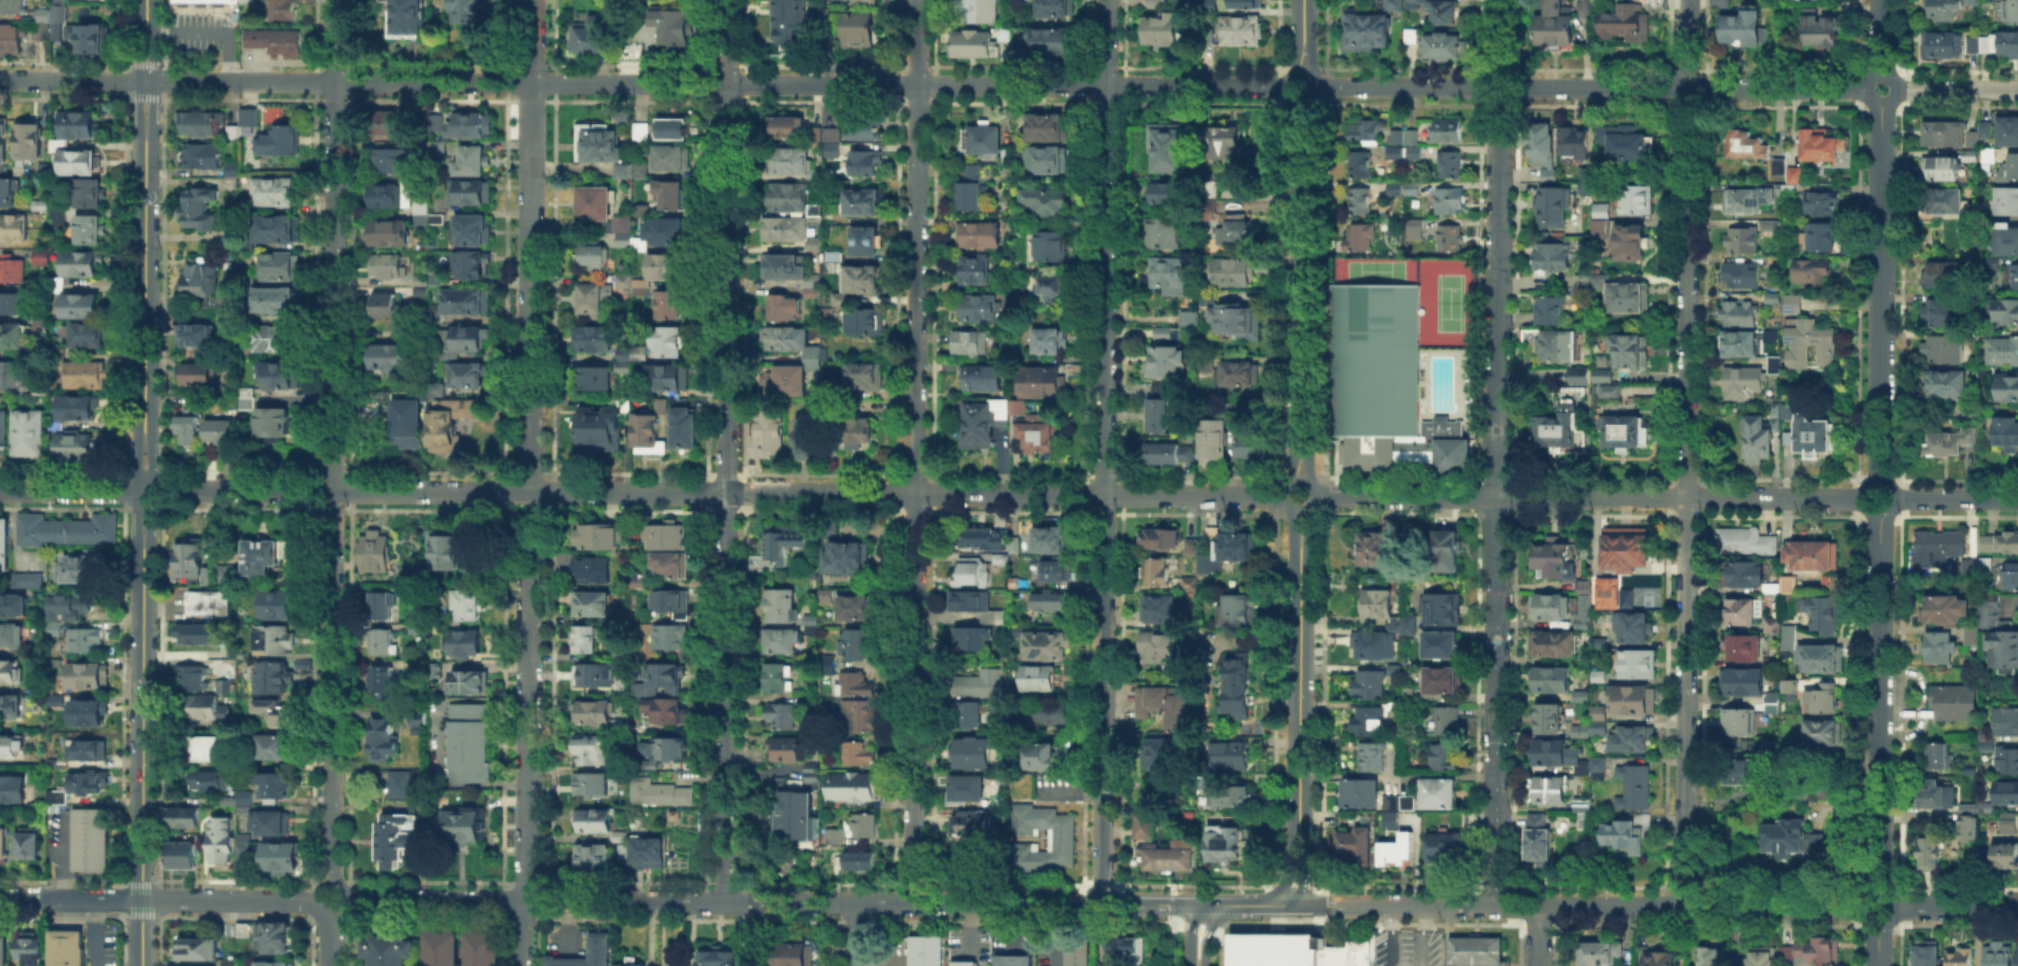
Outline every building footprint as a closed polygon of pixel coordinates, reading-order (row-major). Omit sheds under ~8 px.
[(23,12),(0,12),(0,0),(23,0),(23,12)] [(272,18),(272,0),(298,0),(298,3),(295,3),(295,18),(272,18)] [(382,4),(382,0),(427,0),(427,38),(396,38),(396,4),(382,4)] [(454,25),(454,0),(483,0),(483,25),(454,25)] [(773,27),(772,0),(808,0),(808,22),(802,22),(802,42),(778,43),(778,40),(775,40),(775,27),(773,27)] [(956,13),(956,0),(996,0),(996,21),(960,21),(960,13),(956,13)] [(1035,16),(1035,0),(1072,0),(1072,13),(1068,13),(1068,16),(1035,16)] [(1151,10),(1151,0),(1180,0),(1179,11),(1151,10)] [(1204,8),(1204,0),(1219,0),(1219,8),(1204,8)] [(1232,9),(1232,0),(1261,0),(1261,10),(1232,9)] [(1382,9),(1382,0),(1402,0),(1402,9),(1382,9)] [(1403,7),(1403,0),(1457,0),(1457,7),(1454,7),(1454,24),(1429,24),(1429,6),(1422,6),(1422,2),(1419,2),(1419,7),(1403,7)] [(1544,14),(1544,0),(1562,0),(1562,4),(1572,4),(1572,44),(1559,44),(1559,48),(1548,48),(1548,43),(1536,43),(1536,14),(1544,14)] [(1578,15),(1577,0),(1591,0),(1591,15),(1578,15)] [(1642,0),(1642,9),(1648,9),(1648,39),(1641,39),(1641,40),(1625,40),(1625,32),(1612,32),(1612,37),(1598,37),(1598,11),(1617,10),(1617,0),(1642,0)] [(1928,23),(1928,0),(1958,0),(1957,24),(1928,23)] [(2007,23),(2007,0),(2017,0),(2017,23),(2007,23)] [(50,3),(50,38),(59,38),(59,21),(62,21),(62,3),(50,3)] [(821,6),(830,6),(830,16),(821,16),(821,6)] [(1340,6),(1357,6),(1357,12),(1387,12),(1387,16),(1389,16),(1389,27),(1387,27),(1387,45),(1371,45),(1371,50),(1341,50),(1340,6)] [(1846,18),(1846,6),(1858,6),(1858,18),(1846,18)] [(36,7),(36,21),(49,21),(49,7),(36,7)] [(842,47),(843,10),(845,10),(845,7),(854,7),(854,10),(873,10),(872,47),(842,47)] [(1763,41),(1763,47),(1742,47),(1742,41),(1724,41),(1724,20),(1745,20),(1745,7),(1763,7),(1763,41)] [(659,25),(650,26),(650,8),(689,8),(689,20),(694,20),(694,33),(689,33),(689,44),(659,44),(659,25)] [(1971,29),(1971,13),(1982,13),(1982,29),(1971,29)] [(570,21),(588,21),(588,14),(606,14),(606,50),(570,50),(570,21)] [(1148,47),(1148,18),(1180,18),(1180,47),(1148,47)] [(1819,18),(1819,27),(1826,27),(1826,22),(1841,22),(1841,45),(1807,45),(1807,18),(1819,18)] [(1222,19),(1263,19),(1262,47),(1222,47),(1222,19)] [(48,39),(35,39),(35,21),(48,21),(48,39)] [(1,53),(0,53),(0,22),(14,22),(14,24),(25,24),(25,34),(19,34),(19,53),(7,53),(7,54),(1,54),(1,53)] [(101,22),(101,24),(107,24),(108,51),(101,51),(101,53),(76,53),(76,39),(73,39),(73,37),(63,37),(63,23),(89,23),(89,22),(101,22)] [(996,40),(996,25),(1010,25),(1010,40),(996,40)] [(1027,39),(1027,25),(1068,25),(1068,55),(1064,55),(1064,59),(1032,59),(1032,39),(1027,39)] [(267,46),(244,46),(244,27),(299,27),(299,52),(267,52),(267,46)] [(1403,27),(1403,41),(1416,41),(1416,27),(1403,27)] [(951,29),(951,38),(946,38),(946,54),(951,54),(951,55),(999,55),(999,44),(990,44),(990,29),(979,29),(979,28),(965,28),(965,29),(951,29)] [(1423,57),(1423,51),(1418,51),(1417,38),(1423,38),(1423,33),(1434,33),(1434,30),(1448,30),(1449,33),(1460,33),(1460,38),(1464,38),(1464,51),(1459,51),(1459,57),(1448,57),(1448,60),(1434,60),(1434,57),(1423,57)] [(1992,33),(2017,33),(2017,55),(1992,55),(1992,33)] [(1968,35),(1968,41),(1979,41),(1979,54),(1964,54),(1964,59),(1924,59),(1924,35),(1968,35)] [(1987,36),(1965,35),(1965,51),(1987,51),(1987,36)] [(612,60),(612,44),(636,44),(636,61),(612,60)] [(241,124),(241,106),(258,106),(258,124),(241,124)] [(615,123),(615,108),(627,107),(628,122),(615,123)] [(184,136),(184,112),(222,112),(222,136),(184,136)] [(61,137),(61,113),(97,113),(97,137),(61,137)] [(2016,115),(2017,115),(2017,144),(1995,144),(1995,115),(2008,115),(2008,113),(2016,113),(2016,115)] [(398,114),(398,137),(381,137),(381,114),(398,114)] [(686,116),(686,122),(688,122),(688,133),(686,133),(686,138),(656,138),(656,136),(650,136),(650,128),(655,128),(652,126),(652,120),(656,116),(665,116),(665,114),(674,114),(674,116),(686,116)] [(486,139),(451,139),(452,124),(457,124),(457,115),(486,115),(486,139)] [(805,116),(806,136),(767,137),(767,116),(805,116)] [(1376,139),(1344,139),(1344,122),(1357,122),(1357,116),(1376,116),(1376,139)] [(967,128),(967,124),(977,124),(977,117),(990,117),(990,124),(999,124),(999,155),(968,155),(968,149),(962,149),(962,128),(967,128)] [(1070,117),(1070,142),(1032,142),(1032,117),(1070,117)] [(1426,140),(1426,127),(1432,127),(1432,118),(1460,117),(1460,140),(1426,140)] [(444,118),(444,133),(430,133),(430,118),(444,118)] [(1921,145),(1921,119),(1964,119),(1964,121),(1968,121),(1968,128),(1964,128),(1964,144),(1921,145)] [(853,140),(853,120),(880,120),(880,140),(853,140)] [(1977,136),(1977,120),(1990,120),(1990,136),(1977,136)] [(632,139),(632,122),(648,121),(648,139),(632,139)] [(1634,121),(1634,129),(1646,129),(1646,135),(1652,135),(1652,149),(1645,149),(1645,157),(1606,157),(1606,141),(1595,141),(1595,121),(1634,121)] [(575,122),(609,122),(609,127),(620,127),(621,145),(624,145),(624,160),(575,160),(575,122)] [(1182,171),(1152,171),(1152,151),(1147,151),(1147,122),(1186,122),(1186,147),(1182,147),(1182,171)] [(1530,155),(1529,144),(1527,144),(1527,134),(1531,134),(1530,122),(1550,122),(1550,131),(1552,131),(1552,164),(1539,164),(1539,162),(1533,162),(1533,155),(1530,155)] [(241,124),(241,138),(230,138),(230,123),(241,123),(241,124)] [(1204,158),(1204,124),(1243,124),(1243,158),(1204,158)] [(1561,124),(1586,125),(1586,154),(1561,154),(1561,124)] [(810,140),(810,125),(820,125),(820,140),(810,140)] [(1799,159),(1799,126),(1826,125),(1826,135),(1844,135),(1844,148),(1837,148),(1837,158),(1799,159)] [(42,128),(42,159),(21,159),(21,127),(42,128)] [(1724,127),(1740,127),(1740,129),(1749,129),(1749,135),(1762,135),(1762,142),(1768,142),(1768,157),(1724,157),(1724,127)] [(824,141),(824,128),(840,128),(840,141),(824,141)] [(1388,143),(1388,128),(1401,128),(1401,143),(1388,143)] [(1404,142),(1404,128),(1417,128),(1417,142),(1404,142)] [(262,137),(276,137),(276,129),(301,129),(300,156),(262,156),(262,137)] [(1966,146),(1966,129),(1977,129),(1977,146),(1966,146)] [(431,158),(431,141),(446,141),(446,158),(431,158)] [(69,142),(69,152),(99,152),(99,176),(63,176),(63,152),(54,152),(54,142),(69,142)] [(682,143),(682,145),(689,145),(689,166),(682,166),(682,169),(651,169),(651,143),(682,143)] [(828,156),(828,143),(840,143),(840,156),(828,156)] [(765,145),(807,145),(807,157),(811,157),(811,166),(807,166),(807,173),(765,173),(765,164),(762,164),(762,147),(765,147),(765,145)] [(1386,157),(1386,145),(1400,145),(1400,157),(1386,157)] [(1405,157),(1406,145),(1420,145),(1420,157),(1405,157)] [(222,146),(222,170),(186,170),(186,146),(222,146)] [(1994,146),(1994,160),(1980,161),(1980,146),(1994,146)] [(1000,160),(1000,147),(1010,147),(1010,160),(1000,160)] [(487,176),(455,175),(455,162),(461,162),(461,148),(487,148),(487,176)] [(1922,155),(1937,155),(1937,148),(1947,148),(1947,155),(1959,155),(1959,179),(1922,179),(1922,155)] [(1980,160),(1980,148),(1962,148),(1962,160),(1980,160)] [(1032,173),(1032,149),(1067,150),(1067,173),(1032,173)] [(1368,150),(1367,176),(1346,176),(1346,150),(1368,150)] [(1437,150),(1460,150),(1460,177),(1437,177),(1437,150)] [(2007,151),(2017,151),(2017,179),(2010,179),(2010,180),(1995,180),(1995,169),(1999,169),(1999,163),(2002,163),(2002,161),(2007,161),(2007,151)] [(375,175),(375,152),(407,152),(407,175),(375,175)] [(882,153),(882,177),(855,177),(855,153),(882,153)] [(1770,173),(1770,156),(1784,156),(1784,173),(1770,173)] [(1592,157),(1592,171),(1605,171),(1605,157),(1592,157)] [(630,174),(630,159),(646,159),(646,174),(630,174)] [(613,162),(613,176),(630,176),(630,162),(613,162)] [(1578,180),(1578,165),(1589,165),(1589,180),(1578,180)] [(1786,182),(1786,165),(1800,165),(1800,182),(1786,182)] [(807,166),(807,173),(807,177),(821,177),(821,166),(811,166),(807,166)] [(962,181),(967,181),(967,167),(983,167),(983,186),(988,186),(988,211),(961,211),(962,181)] [(1540,180),(1540,167),(1555,167),(1556,180),(1540,180)] [(19,206),(0,206),(0,168),(8,168),(8,179),(19,179),(19,206)] [(1216,172),(1216,196),(1202,196),(1202,171),(1216,172)] [(652,179),(682,178),(682,186),(687,186),(687,201),(682,201),(682,208),(660,208),(660,200),(653,200),(652,179)] [(255,205),(255,179),(297,179),(297,205),(255,205)] [(79,208),(79,181),(103,181),(103,208),(79,208)] [(769,210),(769,202),(764,202),(764,188),(769,188),(769,181),(805,181),(805,210),(769,210)] [(1150,203),(1150,181),(1186,181),(1186,203),(1150,203)] [(1403,192),(1403,181),(1417,181),(1417,192),(1403,192)] [(1590,181),(1577,181),(1577,191),(1590,191),(1590,181)] [(1757,181),(1757,186),(1773,185),(1773,205),(1760,205),(1760,211),(1724,211),(1723,182),(1757,181)] [(1386,193),(1386,182),(1400,182),(1400,193),(1386,193)] [(1619,183),(1651,183),(1651,212),(1618,212),(1619,183)] [(1781,194),(1781,183),(1794,183),(1794,194),(1781,194)] [(576,219),(576,185),(610,184),(610,189),(616,189),(616,200),(611,201),(611,218),(599,218),(595,218),(595,222),(579,222),(579,219),(576,219)] [(456,206),(456,185),(494,185),(493,211),(483,211),(483,206),(456,206)] [(1565,185),(1565,186),(1568,186),(1569,211),(1565,211),(1565,226),(1538,226),(1538,209),(1533,209),(1533,196),(1538,196),(1538,185),(1565,185)] [(1993,185),(2017,185),(2017,213),(1993,213),(1993,210),(1991,210),(1991,197),(1993,197),(1993,185)] [(374,208),(375,186),(412,187),(412,208),(374,208)] [(1933,220),(1918,220),(1918,209),(1922,209),(1921,187),(1962,186),(1962,212),(1947,212),(1947,214),(1933,214),(1933,220)] [(210,198),(210,214),(221,214),(221,227),(186,227),(186,192),(189,192),(189,187),(219,188),(219,198),(210,198)] [(1067,205),(1067,214),(1033,213),(1033,204),(1021,204),(1021,188),(1067,188),(1067,205)] [(1368,188),(1367,216),(1346,216),(1346,188),(1368,188)] [(1460,188),(1460,212),(1433,212),(1433,188),(1460,188)] [(1803,189),(1839,190),(1838,216),(1812,216),(1812,212),(1802,212),(1803,189)] [(846,216),(846,191),(881,191),(881,216),(846,216)] [(1215,198),(1215,211),(1200,211),(1200,198),(1215,198)] [(431,217),(431,227),(418,227),(419,202),(431,202),(431,217)] [(807,202),(807,214),(822,214),(821,202),(807,202)] [(1592,216),(1592,202),(1608,202),(1608,216),(1592,216)] [(49,203),(49,211),(36,211),(36,203),(49,203)] [(631,213),(631,203),(648,203),(648,213),(631,213)] [(1125,214),(1141,214),(1141,203),(1125,203),(1125,214)] [(66,206),(66,230),(55,230),(55,206),(66,206)] [(612,231),(612,218),(612,213),(630,213),(630,231),(612,231)] [(937,213),(937,224),(950,224),(950,213),(937,213)] [(1215,244),(1215,225),(1225,225),(1225,213),(1244,213),(1244,218),(1250,218),(1250,243),(1215,244)] [(1068,214),(1068,224),(1080,224),(1080,214),(1068,214)] [(650,244),(650,238),(646,239),(643,239),(643,235),(643,220),(650,220),(650,216),(688,215),(688,244),(650,244)] [(761,216),(806,215),(806,239),(761,240),(761,216)] [(27,243),(0,243),(0,216),(27,216),(27,243)] [(1144,248),(1144,216),(1179,216),(1179,248),(1144,248)] [(1975,216),(1975,224),(1987,224),(1987,216),(1975,216)] [(432,225),(431,217),(444,217),(444,225),(432,225)] [(302,218),(302,244),(259,243),(259,218),(302,218)] [(612,218),(612,231),(599,231),(599,218),(611,218),(612,218)] [(1420,218),(1420,237),(1406,237),(1406,218),(1420,218)] [(1607,236),(1607,218),(1594,218),(1594,237),(1607,236)] [(80,219),(104,219),(104,231),(107,231),(107,237),(102,237),(102,245),(80,245),(80,219)] [(456,219),(493,219),(493,247),(455,247),(456,219)] [(1761,229),(1761,219),(1780,219),(1780,229),(1761,229)] [(959,245),(959,220),(1000,220),(999,245),(959,245)] [(2009,223),(2017,223),(2017,253),(1993,253),(1993,220),(2009,220),(2009,223)] [(1805,250),(1805,221),(1835,221),(1835,230),(1841,230),(1841,240),(1835,240),(1835,250),(1805,250)] [(1351,227),(1351,222),(1374,222),(1374,236),(1370,236),(1370,249),(1347,249),(1347,248),(1342,248),(1342,236),(1346,236),(1346,227),(1351,227)] [(1644,222),(1644,236),(1648,236),(1649,246),(1643,246),(1643,258),(1614,259),(1614,247),(1611,247),(1610,232),(1614,232),(1614,222),(1644,222)] [(1437,248),(1437,223),(1458,223),(1458,248),(1437,248)] [(373,224),(410,224),(410,247),(373,246),(373,224)] [(1068,224),(1080,224),(1080,233),(1068,233),(1068,224)] [(1727,252),(1727,243),(1723,243),(1722,234),(1728,234),(1727,226),(1750,226),(1750,224),(1757,224),(1758,252),(1727,252)] [(1034,259),(1034,228),(1065,229),(1065,260),(1034,259)] [(855,230),(882,230),(882,256),(855,256),(855,230)] [(572,263),(572,252),(579,253),(579,243),(590,243),(590,232),(600,232),(600,243),(606,243),(606,263),(603,263),(603,269),(588,269),(588,263),(572,263)] [(616,245),(615,232),(630,232),(630,245),(616,245)] [(631,249),(631,235),(643,235),(643,239),(646,239),(647,249),(631,249)] [(808,236),(808,247),(820,247),(820,235),(808,236)] [(1567,235),(1567,270),(1550,270),(1550,275),(1535,275),(1535,269),(1533,269),(1533,241),(1561,241),(1561,235),(1567,235)] [(251,239),(251,248),(239,248),(239,239),(251,239)] [(1839,242),(1839,252),(1853,252),(1853,242),(1839,242)] [(53,250),(53,272),(37,272),(37,250),(53,250)] [(825,259),(840,259),(840,250),(825,250),(825,259)] [(684,251),(684,277),(647,278),(647,252),(684,251)] [(761,277),(761,252),(798,252),(798,263),(809,263),(809,277),(803,278),(761,277)] [(989,269),(997,269),(997,280),(990,280),(990,283),(957,283),(957,254),(978,254),(977,252),(989,252),(989,269)] [(67,255),(105,255),(105,278),(67,278),(67,255)] [(302,256),(302,282),(265,281),(265,255),(302,256)] [(376,279),(377,255),(405,256),(404,279),(376,279)] [(455,279),(455,255),(484,255),(484,280),(455,279)] [(1151,287),(1150,255),(1183,255),(1183,265),(1189,264),(1189,286),(1184,286),(1184,293),(1163,293),(1163,287),(1151,287)] [(1962,255),(1962,264),(1974,264),(1974,255),(1962,255)] [(1212,285),(1212,256),(1256,256),(1256,262),(1269,262),(1269,273),(1254,273),(1254,275),(1249,275),(1249,285),(1212,285)] [(1997,256),(1997,265),(1984,265),(1984,256),(1997,256)] [(1793,281),(1792,257),(1829,257),(1829,273),(1822,273),(1822,285),(1811,285),(1811,281),(1793,281)] [(26,281),(0,281),(0,260),(26,260),(26,281)] [(1927,285),(1927,283),(1924,283),(1924,273),(1927,273),(1927,260),(1960,260),(1960,285),(1927,285)] [(1758,261),(1758,287),(1725,287),(1725,280),(1722,280),(1722,261),(1758,261)] [(2010,262),(2017,262),(2017,288),(2010,288),(2010,262)] [(181,295),(181,263),(218,263),(218,295),(181,295)] [(834,292),(849,292),(849,269),(887,269),(887,285),(880,285),(880,296),(852,296),(852,306),(834,305),(834,292)] [(615,287),(615,272),(631,272),(631,287),(630,287),(630,291),(622,291),(622,287),(615,287)] [(1591,288),(1591,272),(1609,272),(1609,281),(1606,281),(1606,288),(1591,288)] [(1574,290),(1574,273),(1590,273),(1590,290),(1574,290)] [(434,286),(434,275),(449,275),(448,286),(434,286)] [(1038,303),(1038,275),(1063,275),(1063,293),(1058,293),(1058,303),(1038,303)] [(1065,275),(1065,283),(1081,283),(1081,275),(1065,275)] [(428,291),(415,291),(415,277),(428,277),(428,291)] [(631,286),(648,286),(648,277),(631,277),(631,286)] [(803,286),(803,278),(809,277),(818,277),(818,286),(803,286)] [(955,279),(955,287),(941,287),(941,279),(955,279)] [(66,280),(66,294),(53,294),(54,280),(66,280)] [(577,312),(577,281),(601,281),(601,283),(611,283),(612,299),(602,299),(602,312),(598,312),(598,318),(587,318),(587,312),(577,312)] [(1606,310),(1606,288),(1606,281),(1609,281),(1648,281),(1647,311),(1606,310)] [(1419,419),(1434,419),(1434,414),(1449,414),(1449,419),(1463,419),(1463,437),(1469,437),(1469,471),(1348,471),(1348,463),(1339,463),(1339,442),(1347,442),(1347,433),(1333,433),(1333,284),(1419,284),(1418,345),(1419,419)] [(631,295),(631,286),(648,286),(648,295),(631,295)] [(803,286),(803,297),(818,296),(818,286),(803,286)] [(655,289),(681,288),(681,298),(686,298),(686,309),(681,309),(681,317),(655,317),(655,289)] [(259,291),(303,291),(303,314),(258,314),(259,291)] [(416,299),(416,291),(428,291),(428,299),(416,299)] [(1764,291),(1764,303),(1779,303),(1779,291),(1764,291)] [(446,314),(446,292),(487,292),(487,314),(446,314)] [(768,292),(789,292),(789,295),(800,295),(800,311),(796,311),(796,318),(789,318),(789,320),(768,320),(768,292)] [(1991,301),(1977,301),(1977,292),(1991,292),(1991,301)] [(1782,311),(1783,293),(1801,293),(1800,311),(1782,311)] [(1963,301),(1963,293),(1975,293),(1975,301),(1963,301)] [(1201,304),(1201,294),(1217,294),(1217,304),(1201,304)] [(1533,323),(1533,302),(1536,302),(1536,295),(1563,295),(1564,323),(1533,323)] [(23,316),(0,316),(0,296),(23,296),(23,316)] [(67,297),(100,298),(100,318),(67,318),(67,297)] [(401,297),(400,318),(375,318),(375,297),(401,297)] [(959,320),(959,297),(998,297),(998,320),(959,320)] [(1993,298),(2017,297),(2017,322),(2000,323),(2000,320),(1993,320),(1993,298)] [(1722,325),(1722,317),(1718,317),(1718,306),(1722,306),(1722,298),(1737,298),(1737,303),(1742,303),(1742,298),(1754,298),(1754,302),(1758,302),(1759,311),(1754,311),(1755,324),(1722,325)] [(1929,326),(1929,322),(1920,322),(1920,302),(1929,302),(1929,298),(1961,298),(1961,326),(1929,326)] [(1215,332),(1215,320),(1209,320),(1209,305),(1217,305),(1217,301),(1244,301),(1244,306),(1259,306),(1259,339),(1236,339),(1236,332),(1215,332)] [(1180,324),(1180,309),(1197,309),(1197,324),(1180,324)] [(430,321),(430,312),(441,312),(441,321),(430,321)] [(850,334),(850,312),(887,312),(887,338),(875,338),(875,334),(850,334)] [(38,315),(50,315),(49,331),(38,331),(38,315)] [(1814,316),(1814,325),(1834,325),(1834,362),(1816,362),(1816,343),(1807,343),(1807,367),(1786,367),(1786,348),(1790,348),(1790,343),(1784,343),(1784,316),(1814,316)] [(578,351),(578,348),(571,348),(571,326),(578,326),(578,324),(613,323),(613,351),(578,351)] [(180,346),(180,324),(212,324),(212,346),(180,346)] [(807,326),(807,343),(807,348),(803,348),(797,348),(797,349),(766,349),(766,339),(759,339),(759,324),(798,324),(798,326),(807,326)] [(651,355),(651,331),(657,331),(657,325),(680,325),(680,335),(684,335),(684,346),(681,346),(681,355),(651,355)] [(1153,337),(1153,325),(1172,325),(1173,337),(1153,337)] [(27,349),(0,349),(0,326),(27,326),(27,349)] [(73,347),(73,326),(107,326),(107,347),(73,347)] [(299,328),(299,353),(257,352),(257,328),(299,328)] [(460,360),(442,360),(442,347),(453,347),(453,328),(484,328),(484,354),(460,354),(460,360)] [(1534,341),(1521,341),(1522,328),(1578,328),(1577,360),(1540,360),(1540,352),(1534,352),(1534,341)] [(1722,355),(1722,329),(1756,328),(1756,331),(1760,331),(1761,336),(1758,336),(1758,343),(1755,343),(1755,355),(1722,355)] [(1181,340),(1181,329),(1194,330),(1194,340),(1181,340)] [(1038,332),(1067,332),(1067,354),(1038,354),(1038,332)] [(1608,351),(1608,333),(1648,333),(1648,366),(1614,366),(1614,351),(1608,351)] [(1962,333),(1963,361),(1926,362),(1926,354),(1920,354),(1920,341),(1926,340),(1926,333),(1962,333)] [(958,334),(990,335),(990,356),(957,356),(958,334)] [(2009,334),(2017,334),(2017,363),(1985,364),(1985,338),(1985,336),(1987,336),(2009,336),(2009,334)] [(807,367),(807,363),(803,363),(803,348),(807,348),(807,343),(821,343),(821,367),(807,367)] [(406,367),(406,373),(388,373),(388,367),(373,367),(373,344),(414,344),(414,367),(406,367)] [(630,360),(630,344),(646,344),(646,360),(630,360)] [(1151,361),(1151,344),(1180,344),(1180,348),(1185,348),(1185,369),(1179,369),(1179,377),(1159,377),(1159,375),(1145,375),(1145,361),(1151,361)] [(616,359),(616,346),(630,346),(630,359),(616,359)] [(54,364),(54,351),(66,351),(66,364),(54,364)] [(1597,364),(1597,353),(1607,353),(1607,364),(1597,364)] [(1767,372),(1767,354),(1781,354),(1781,372),(1767,372)] [(1198,355),(1212,355),(1213,370),(1198,370),(1198,355)] [(1252,359),(1252,362),(1258,362),(1258,382),(1253,382),(1253,385),(1220,385),(1220,359),(1252,359)] [(23,375),(28,375),(28,360),(0,360),(0,386),(23,386),(23,375)] [(628,371),(628,360),(613,360),(613,371),(628,371)] [(942,370),(955,370),(955,361),(942,361),(942,370)] [(1063,362),(1063,372),(1083,372),(1083,361),(1063,362)] [(644,389),(644,386),(644,363),(686,363),(686,389),(644,389)] [(768,394),(768,363),(803,363),(807,363),(807,367),(807,394),(768,394)] [(66,388),(66,364),(107,364),(107,388),(66,388)] [(1004,365),(1004,390),(965,389),(965,364),(1004,365)] [(1019,397),(1018,364),(1059,364),(1059,374),(1064,374),(1065,384),(1060,384),(1060,396),(1019,397)] [(1588,364),(1588,383),(1568,383),(1568,364),(1588,364)] [(1762,391),(1755,391),(1755,396),(1749,396),(1749,399),(1723,399),(1723,365),(1763,364),(1763,370),(1766,370),(1766,379),(1762,379),(1762,391)] [(265,365),(301,365),(301,391),(265,391),(265,365)] [(576,388),(577,365),(610,365),(610,388),(576,388)] [(850,391),(850,365),(883,365),(882,391),(850,391)] [(1993,365),(1993,377),(1977,377),(1977,365),(1993,365)] [(449,388),(450,366),(486,366),(485,389),(449,388)] [(1593,380),(1593,366),(1611,366),(1611,380),(1593,380)] [(213,367),(213,386),(185,386),(185,367),(213,367)] [(1926,396),(1926,394),(1923,394),(1923,383),(1926,383),(1926,368),(1965,368),(1965,396),(1956,396),(1956,398),(1934,398),(1934,396),(1926,396)] [(1996,372),(2017,371),(2017,400),(1996,400),(1996,372)] [(31,393),(31,379),(46,379),(46,393),(31,393)] [(443,382),(427,382),(427,395),(442,395),(443,382)] [(1145,431),(1167,431),(1167,396),(1166,396),(1166,382),(1150,382),(1150,396),(1145,396),(1145,431)] [(1600,396),(1599,383),(1619,383),(1619,396),(1600,396)] [(644,396),(629,396),(629,386),(644,386),(644,396)] [(255,391),(255,410),(243,410),(243,391),(255,391)] [(422,435),(422,448),(404,448),(404,435),(388,435),(388,403),(413,403),(413,395),(429,395),(429,404),(422,404),(422,435)] [(1008,398),(1008,424),(992,424),(992,446),(959,446),(959,418),(953,418),(953,404),(964,404),(964,395),(989,395),(989,398),(1008,398)] [(654,411),(654,396),(666,396),(666,411),(654,411)] [(60,420),(60,397),(97,397),(96,420),(60,420)] [(627,410),(626,397),(618,398),(618,410),(627,410)] [(1009,413),(1009,398),(1026,398),(1026,413),(1009,413)] [(1225,398),(1225,412),(1234,411),(1234,398),(1225,398)] [(1533,445),(1534,414),(1559,414),(1559,398),(1578,398),(1578,428),(1585,428),(1585,451),(1549,451),(1549,445),(1533,445)] [(456,446),(430,446),(430,413),(437,413),(438,401),(487,401),(487,421),(456,421),(456,446)] [(1780,401),(1780,416),(1770,416),(1769,401),(1780,401)] [(1781,417),(1781,401),(1792,401),(1792,417),(1781,417)] [(1994,413),(1978,413),(1978,404),(1994,403),(1994,413)] [(578,449),(578,405),(593,405),(593,410),(603,410),(603,405),(617,405),(617,449),(578,449)] [(671,447),(671,406),(695,406),(695,447),(692,447),(692,452),(674,452),(674,447),(671,447)] [(749,456),(749,421),(755,421),(755,408),(782,408),(782,452),(772,452),(772,456),(749,456)] [(1795,410),(1795,430),(1784,430),(1784,443),(1795,443),(1795,451),(1805,451),(1805,457),(1820,456),(1820,451),(1830,451),(1830,448),(1836,448),(1836,422),(1830,422),(1830,418),(1809,418),(1809,410),(1795,410)] [(260,437),(260,411),(289,411),(289,438),(260,437)] [(795,458),(795,448),(796,448),(796,441),(794,441),(794,429),(797,429),(797,415),(806,415),(806,412),(820,411),(821,458),(795,458)] [(847,449),(847,446),(841,446),(841,440),(840,440),(839,411),(872,411),(872,440),(871,440),(871,446),(862,446),(862,448),(847,449)] [(1023,451),(1023,436),(1017,436),(1016,421),(1028,421),(1028,412),(1053,411),(1053,422),(1058,422),(1058,432),(1053,432),(1054,450),(1023,451)] [(631,445),(631,412),(640,412),(640,413),(658,413),(658,439),(665,439),(665,451),(635,451),(635,445),(631,445)] [(16,454),(16,413),(46,413),(46,454),(16,454)] [(1765,413),(1765,420),(1770,420),(1772,420),(1773,430),(1773,456),(1760,456),(1760,463),(1745,463),(1745,456),(1743,456),(1743,413),(1765,413)] [(1603,414),(1643,414),(1643,426),(1647,426),(1647,445),(1628,445),(1628,451),(1615,451),(1615,446),(1603,446),(1603,429),(1599,429),(1599,416),(1603,416),(1603,414)] [(2017,449),(2017,451),(2003,452),(2003,444),(1993,444),(1992,416),(2016,415),(2016,421),(2017,421),(2017,449)] [(1227,417),(1227,457),(1220,457),(1220,463),(1200,463),(1200,457),(1198,457),(1198,439),(1201,439),(1201,430),(1203,430),(1203,417),(1227,417)] [(1770,420),(1770,417),(1780,417),(1780,430),(1773,430),(1772,420),(1770,420)] [(179,419),(198,419),(198,434),(179,434),(179,419)] [(208,423),(228,423),(228,444),(208,444),(208,423)] [(1962,454),(1950,454),(1950,456),(1933,456),(1933,454),(1921,454),(1921,441),(1924,441),(1924,440),(1925,438),(1926,437),(1928,437),(1928,431),(1955,431),(1955,428),(1960,428),(1960,423),(1975,423),(1975,443),(1962,443),(1962,454)] [(1238,456),(1238,430),(1263,430),(1262,456),(1238,456)] [(94,435),(94,461),(61,461),(61,435),(94,435)] [(1145,441),(1178,441),(1178,444),(1194,444),(1194,460),(1178,460),(1178,462),(1145,462),(1145,441)] [(16,511),(43,512),(43,518),(92,518),(92,512),(115,512),(115,542),(43,541),(43,545),(16,544),(16,511)] [(822,533),(822,513),(837,514),(837,533),(822,533)] [(646,549),(646,540),(642,540),(642,523),(664,523),(664,517),(676,517),(676,523),(685,523),(685,549),(646,549)] [(1386,564),(1358,564),(1358,553),(1352,553),(1352,540),(1358,540),(1358,531),(1365,531),(1365,528),(1373,528),(1373,530),(1381,530),(1381,517),(1397,517),(1397,536),(1387,536),(1387,541),(1389,541),(1389,555),(1386,555),(1386,564)] [(11,571),(0,571),(0,520),(11,520),(11,571)] [(618,522),(618,524),(622,524),(623,538),(618,538),(618,548),(578,548),(578,543),(573,543),(573,528),(578,528),(578,523),(618,522)] [(777,559),(764,559),(764,553),(764,530),(767,530),(767,524),(809,524),(809,532),(812,532),(812,536),(809,536),(809,545),(786,545),(786,566),(777,566),(777,559)] [(992,524),(992,528),(1004,528),(1005,548),(982,548),(982,551),(975,551),(975,549),(971,549),(967,546),(958,546),(957,531),(965,531),(965,524),(992,524)] [(1031,552),(1031,524),(1067,524),(1067,552),(1031,552)] [(1715,526),(1749,526),(1750,525),(1751,524),(1752,524),(1754,524),(1756,524),(1757,525),(1758,526),(1759,527),(1759,533),(1776,533),(1776,552),(1716,553),(1715,526)] [(1223,525),(1223,531),(1253,531),(1253,557),(1213,557),(1213,540),(1205,540),(1205,525),(1223,525)] [(1603,567),(1603,564),(1601,564),(1601,533),(1602,533),(1602,526),(1647,525),(1647,533),(1648,533),(1648,564),(1634,564),(1634,567),(1632,567),(1632,573),(1616,573),(1616,567),(1603,567)] [(392,533),(392,570),(361,570),(360,533),(368,533),(368,527),(381,527),(381,533),(392,533)] [(1145,547),(1145,544),(1139,544),(1138,530),(1145,530),(1145,527),(1177,527),(1177,534),(1180,534),(1183,536),(1182,539),(1181,541),(1177,541),(1177,546),(1170,546),(1170,549),(1155,549),(1155,547),(1145,547)] [(1456,528),(1456,539),(1459,539),(1459,551),(1456,551),(1456,571),(1433,571),(1433,528),(1456,528)] [(1945,571),(1914,571),(1913,529),(1963,529),(1964,554),(1945,555),(1945,571)] [(2015,531),(2017,531),(2017,553),(2003,553),(2003,549),(1979,549),(1979,533),(2003,533),(2003,529),(2015,529),(2015,531)] [(428,570),(428,558),(432,558),(432,534),(459,534),(460,570),(428,570)] [(1559,534),(1559,536),(1572,536),(1572,542),(1574,542),(1574,544),(1577,547),(1578,556),(1574,560),(1574,581),(1562,581),(1562,577),(1543,577),(1543,568),(1532,568),(1531,556),(1534,556),(1534,541),(1545,541),(1545,534),(1559,534)] [(1017,535),(1018,551),(1008,551),(1008,535),(1017,535)] [(176,575),(176,541),(188,541),(188,536),(201,536),(201,575),(176,575)] [(1184,552),(1184,537),(1196,537),(1196,552),(1184,552)] [(279,538),(279,564),(269,564),(269,574),(243,574),(243,567),(241,567),(241,558),(244,558),(244,538),(279,538)] [(1783,544),(1791,544),(1791,539),(1832,539),(1832,541),(1835,541),(1835,567),(1831,567),(1831,569),(1790,569),(1790,563),(1788,563),(1788,561),(1783,561),(1783,544)] [(828,540),(868,540),(868,572),(823,572),(823,551),(828,551),(828,540)] [(572,573),(572,568),(556,568),(556,550),(573,550),(573,554),(610,555),(610,581),(578,581),(578,573),(572,573)] [(683,576),(683,577),(669,577),(669,572),(657,572),(657,566),(651,566),(651,550),(683,550),(683,551),(687,551),(687,576),(683,576)] [(101,584),(60,584),(60,567),(65,567),(65,556),(85,556),(85,552),(105,552),(105,567),(101,567),(101,584)] [(992,562),(992,552),(1005,552),(1005,562),(992,562)] [(1197,571),(1197,552),(1211,552),(1211,571),(1197,571)] [(764,559),(777,559),(777,566),(777,568),(749,568),(749,553),(764,553),(764,559)] [(1181,555),(1182,572),(1171,572),(1171,586),(1144,586),(1144,576),(1140,576),(1140,565),(1144,565),(1144,555),(1181,555)] [(1977,567),(1977,555),(1991,555),(1991,567),(1977,567)] [(958,556),(980,556),(983,561),(987,561),(987,585),(979,585),(979,582),(961,582),(961,585),(952,585),(952,572),(958,572),(958,556)] [(1960,572),(1960,557),(1976,557),(1976,572),(1960,572)] [(214,582),(214,558),(237,558),(237,582),(214,582)] [(1041,580),(1041,559),(1069,559),(1069,580),(1041,580)] [(1721,584),(1721,559),(1761,560),(1761,584),(1721,584)] [(2002,561),(2017,561),(2017,587),(2002,587),(2002,561)] [(202,565),(212,565),(212,584),(202,583),(202,565)] [(462,566),(462,579),(479,579),(479,566),(462,566)] [(41,571),(41,586),(12,586),(12,571),(41,571)] [(292,583),(292,574),(309,574),(309,583),(292,583)] [(1796,574),(1796,592),(1779,592),(1779,574),(1796,574)] [(1830,574),(1831,590),(1821,590),(1821,574),(1830,574)] [(1591,607),(1591,575),(1606,575),(1606,607),(1591,607)] [(630,576),(646,576),(646,587),(630,587),(630,576)] [(1181,588),(1181,576),(1194,576),(1194,588),(1181,588)] [(1575,591),(1575,578),(1589,578),(1589,591),(1575,591)] [(1763,591),(1763,581),(1778,581),(1778,591),(1763,591)] [(405,583),(405,595),(422,595),(422,583),(405,583)] [(292,592),(292,584),(309,584),(309,592),(292,592)] [(499,586),(499,597),(487,597),(487,586),(499,586)] [(764,587),(795,587),(795,607),(798,607),(798,619),(795,619),(795,621),(767,622),(767,611),(764,611),(764,587)] [(1032,591),(1045,591),(1045,587),(1053,587),(1053,591),(1066,591),(1066,609),(1032,609),(1032,591)] [(1361,616),(1361,587),(1391,587),(1391,614),(1400,614),(1400,624),(1386,624),(1385,616),(1361,616)] [(259,588),(289,588),(289,618),(259,618),(259,588)] [(453,588),(480,588),(480,597),(483,597),(483,608),(479,608),(479,618),(461,618),(461,624),(446,624),(446,615),(458,615),(457,608),(454,608),(453,588)] [(653,588),(687,588),(687,618),(671,618),(671,611),(658,611),(658,606),(653,606),(653,588)] [(833,588),(833,602),(819,602),(819,588),(833,588)] [(189,613),(189,589),(232,589),(232,613),(189,613)] [(948,609),(948,589),(989,589),(989,609),(1003,609),(1003,622),(980,622),(980,609),(948,609)] [(390,590),(391,619),(371,619),(370,590),(390,590)] [(578,590),(610,590),(610,604),(613,604),(613,612),(610,612),(610,615),(578,615),(578,621),(562,621),(563,613),(573,613),(573,591),(578,591),(578,590)] [(1268,625),(1216,625),(1216,603),(1224,603),(1224,592),(1255,592),(1254,613),(1268,613),(1268,625)] [(1424,592),(1458,592),(1458,625),(1424,625),(1424,610),(1419,611),(1419,595),(1424,595),(1424,592)] [(1563,592),(1563,595),(1568,595),(1568,616),(1563,616),(1563,619),(1534,619),(1534,616),(1530,616),(1530,595),(1534,595),(1534,592),(1563,592)] [(2012,628),(2017,628),(2017,666),(2012,666),(2013,672),(1997,673),(1997,666),(1988,666),(1988,655),(1984,655),(1983,629),(1977,629),(1977,609),(1976,592),(1997,592),(1998,618),(2012,617),(2012,628)] [(1572,627),(1572,612),(1577,612),(1577,593),(1589,593),(1589,620),(1587,620),(1587,627),(1572,627)] [(1958,593),(1958,598),(1969,598),(1969,615),(1959,615),(1959,622),(1957,622),(1957,626),(1943,626),(1943,623),(1937,623),(1937,622),(1925,622),(1925,619),(1918,619),(1918,600),(1924,600),(1924,593),(1958,593)] [(873,594),(873,607),(869,607),(869,619),(837,619),(837,594),(873,594)] [(1172,594),(1172,601),(1181,601),(1181,621),(1141,621),(1142,594),(1172,594)] [(1810,628),(1810,610),(1801,610),(1801,595),(1837,595),(1837,607),(1839,607),(1840,618),(1837,618),(1837,625),(1834,625),(1835,634),(1820,634),(1820,628),(1810,628)] [(93,596),(93,619),(64,619),(64,637),(53,637),(53,596),(93,596)] [(1725,596),(1762,596),(1762,615),(1755,615),(1755,624),(1725,624),(1725,596)] [(28,617),(0,617),(0,597),(28,597),(28,617)] [(1977,642),(1963,642),(1963,618),(1971,618),(1971,609),(1977,609),(1977,629),(1977,642)] [(1617,629),(1612,629),(1611,611),(1618,611),(1618,610),(1646,610),(1646,619),(1652,619),(1652,633),(1646,633),(1646,642),(1617,642),(1617,629)] [(803,624),(803,613),(818,613),(818,624),(817,624),(805,624),(803,624)] [(1400,637),(1400,632),(1400,624),(1400,614),(1400,613),(1415,613),(1415,637),(1400,637)] [(1763,631),(1763,616),(1778,616),(1778,631),(1763,631)] [(425,621),(425,632),(410,632),(410,621),(425,621)] [(182,642),(182,629),(177,629),(177,622),(212,622),(212,642),(182,642)] [(688,622),(688,647),(652,647),(652,630),(646,630),(646,624),(652,624),(652,623),(688,622)] [(289,623),(289,630),(294,630),(294,647),(288,647),(288,653),(254,653),(254,623),(289,623)] [(574,623),(574,632),(570,632),(570,643),(574,643),(574,652),(596,652),(596,635),(599,635),(599,626),(596,626),(596,623),(574,623)] [(805,624),(805,632),(817,632),(817,624),(805,624)] [(1356,629),(1386,629),(1386,624),(1400,624),(1400,632),(1393,632),(1393,657),(1356,657),(1356,655),(1350,655),(1350,631),(1356,631),(1356,629)] [(1780,624),(1780,638),(1793,638),(1795,638),(1795,624),(1780,624)] [(24,647),(0,647),(0,625),(25,625),(24,647)] [(984,649),(955,648),(955,625),(992,625),(992,637),(984,637),(984,649)] [(1008,625),(1008,636),(1022,636),(1022,625),(1008,625)] [(765,652),(765,640),(762,640),(762,628),(765,628),(765,626),(796,626),(796,628),(800,628),(800,649),(796,649),(796,651),(765,652)] [(366,639),(366,629),(371,629),(371,627),(391,627),(391,642),(398,642),(398,653),(370,653),(370,639),(366,639)] [(845,658),(845,653),(839,653),(839,632),(846,632),(846,627),(869,627),(869,636),(873,636),(873,650),(868,650),(868,658),(845,658)] [(450,654),(450,648),(444,648),(444,639),(451,639),(451,629),(480,629),(480,654),(469,654),(469,659),(456,659),(456,654),(450,654)] [(1422,656),(1422,629),(1457,629),(1457,656),(1422,656)] [(1528,655),(1528,629),(1574,629),(1574,655),(1528,655)] [(1064,659),(1023,658),(1023,630),(1069,630),(1069,646),(1064,646),(1064,659)] [(1925,661),(1925,651),(1920,651),(1919,639),(1925,639),(1925,630),(1951,630),(1951,640),(1957,640),(1957,650),(1952,650),(1952,661),(1925,661)] [(102,631),(101,653),(71,653),(71,631),(102,631)] [(1143,650),(1138,650),(1139,631),(1179,632),(1179,664),(1143,663),(1143,650)] [(1726,659),(1726,633),(1759,633),(1759,659),(1754,659),(1754,660),(1738,660),(1738,659),(1726,659)] [(1590,636),(1590,646),(1605,646),(1605,636),(1590,636)] [(1779,648),(1779,638),(1780,638),(1793,638),(1793,649),(1779,648)] [(431,641),(431,659),(421,659),(421,641),(431,641)] [(1801,641),(1838,642),(1838,644),(1842,644),(1842,669),(1837,669),(1837,671),(1801,671),(1801,662),(1793,662),(1793,649),(1797,649),(1797,644),(1801,644),(1801,641)] [(33,656),(33,648),(46,648),(46,656),(33,656)] [(1616,648),(1653,648),(1653,677),(1616,677),(1616,648)] [(1250,717),(1220,718),(1220,694),(1224,694),(1224,667),(1220,667),(1220,657),(1236,657),(1236,651),(1242,651),(1242,656),(1249,656),(1250,717)] [(820,663),(820,653),(835,653),(835,663),(820,663)] [(1761,656),(1761,665),(1778,665),(1778,656),(1761,656)] [(255,691),(255,671),(260,671),(260,658),(288,658),(288,668),(294,668),(294,681),(288,681),(288,692),(260,692),(260,691),(255,691)] [(409,670),(409,659),(421,659),(421,670),(409,670)] [(428,676),(428,661),(442,661),(442,676),(428,676)] [(578,685),(578,683),(574,683),(574,664),(578,664),(578,661),(620,661),(620,675),(614,675),(614,684),(578,685)] [(762,691),(762,670),(765,670),(765,661),(787,661),(787,663),(793,663),(793,674),(787,674),(787,679),(792,679),(792,689),(786,689),(786,691),(762,691)] [(22,684),(0,684),(0,662),(22,662),(22,684)] [(645,681),(645,662),(679,662),(679,663),(684,663),(684,676),(679,676),(679,693),(665,693),(665,686),(657,686),(657,695),(632,695),(632,681),(645,681)] [(1387,674),(1387,662),(1400,662),(1400,674),(1387,674)] [(820,673),(820,663),(835,663),(835,673),(820,673)] [(204,664),(204,666),(208,666),(208,673),(203,673),(203,680),(208,680),(208,688),(204,688),(204,690),(178,690),(178,664),(204,664)] [(371,692),(370,665),(395,664),(395,674),(392,674),(392,691),(399,691),(399,699),(377,699),(377,692),(371,692)] [(1021,690),(1021,676),(1016,676),(1016,670),(1021,670),(1021,664),(1054,664),(1054,690),(1021,690)] [(1533,691),(1533,688),(1527,688),(1527,667),(1533,667),(1533,665),(1568,664),(1568,666),(1570,666),(1570,674),(1568,674),(1568,680),(1570,680),(1570,690),(1533,691)] [(1424,693),(1423,665),(1457,665),(1457,667),(1461,667),(1461,690),(1457,690),(1457,693),(1424,693)] [(1725,694),(1725,693),(1719,693),(1719,668),(1725,668),(1725,666),(1763,666),(1763,694),(1725,694)] [(105,667),(105,689),(72,689),(73,667),(105,667)] [(1000,695),(952,695),(952,674),(961,674),(961,671),(967,671),(967,674),(978,674),(978,667),(1000,667),(1000,695)] [(855,670),(855,668),(863,668),(863,672),(866,672),(866,679),(867,679),(867,680),(874,680),(874,694),(835,694),(835,682),(842,682),(842,670),(855,670)] [(1385,668),(1385,677),(1383,677),(1383,697),(1356,697),(1356,694),(1351,694),(1351,678),(1357,678),(1357,668),(1385,668)] [(1604,668),(1604,680),(1590,681),(1590,668),(1604,668)] [(453,669),(488,669),(488,692),(446,692),(446,673),(453,673),(453,669)] [(215,678),(215,693),(232,693),(232,678),(215,678)] [(1796,678),(1796,697),(1787,697),(1787,692),(1782,692),(1782,678),(1796,678)] [(1822,688),(1822,681),(1834,681),(1834,697),(1838,697),(1838,706),(1835,706),(1835,712),(1803,712),(1803,688),(1822,688)] [(1929,707),(1929,683),(1977,683),(1977,719),(1934,719),(1934,706),(1929,707)] [(1612,714),(1612,704),(1608,704),(1608,684),(1647,684),(1647,686),(1653,686),(1653,699),(1657,699),(1657,711),(1653,711),(1653,712),(1647,712),(1647,714),(1612,714)] [(1167,709),(1151,709),(1151,720),(1136,720),(1137,686),(1184,687),(1184,695),(1189,695),(1189,729),(1167,729),(1167,709)] [(1399,698),(1399,686),(1414,686),(1414,698),(1399,698)] [(1063,688),(1063,697),(1079,697),(1079,688),(1063,688)] [(1587,689),(1588,700),(1571,700),(1571,689),(1587,689)] [(1762,702),(1762,695),(1765,691),(1778,691),(1778,702),(1776,702),(1764,702),(1762,702)] [(191,722),(191,693),(218,693),(218,703),(229,703),(229,716),(218,716),(218,722),(191,722)] [(23,721),(0,721),(0,695),(23,695),(23,721)] [(805,696),(805,708),(820,708),(820,695),(805,696)] [(686,722),(680,722),(680,723),(657,723),(657,722),(650,722),(650,719),(648,719),(648,714),(643,714),(643,711),(641,711),(641,697),(657,697),(657,696),(681,696),(681,706),(686,706),(686,722)] [(843,698),(874,698),(874,696),(888,696),(888,707),(878,707),(878,727),(874,727),(874,730),(843,730),(843,698)] [(279,697),(279,706),(291,706),(291,724),(269,724),(269,714),(264,714),(264,711),(253,711),(253,697),(279,697)] [(578,699),(614,699),(614,713),(611,713),(611,717),(611,723),(578,723),(578,721),(573,721),(573,702),(578,702),(578,699)] [(951,725),(951,701),(962,702),(962,699),(981,700),(981,725),(974,725),(974,729),(964,729),(964,725),(951,725)] [(1382,705),(1382,699),(1395,699),(1395,709),(1389,709),(1389,714),(1385,714),(1385,735),(1357,735),(1357,730),(1351,730),(1351,715),(1357,715),(1357,705),(1382,705)] [(795,701),(796,728),(771,729),(771,720),(766,720),(766,715),(765,715),(765,706),(766,706),(766,701),(795,701)] [(1559,701),(1559,711),(1565,711),(1565,721),(1559,721),(1559,732),(1534,732),(1534,722),(1531,722),(1531,712),(1534,712),(1534,701),(1559,701)] [(487,702),(488,780),(449,780),(448,702),(487,702)] [(1067,702),(1067,721),(1039,721),(1039,731),(1020,731),(1020,702),(1067,702)] [(1764,702),(1764,712),(1776,712),(1776,702),(1764,702)] [(75,703),(105,703),(105,726),(75,726),(75,703)] [(1588,704),(1604,704),(1605,718),(1589,719),(1588,704)] [(1457,705),(1456,732),(1434,732),(1435,705),(1457,705)] [(1990,705),(2017,705),(2017,733),(1990,733),(1990,705)] [(1754,734),(1720,734),(1721,707),(1755,707),(1754,734)] [(392,709),(392,733),(397,733),(398,753),(387,753),(387,760),(369,760),(369,709),(392,709)] [(425,711),(425,723),(411,723),(411,711),(425,711)] [(626,717),(611,717),(611,723),(611,728),(626,728),(626,717)] [(1803,717),(1839,717),(1839,744),(1803,744),(1803,717)] [(1589,718),(1605,718),(1605,733),(1589,733),(1589,718)] [(646,722),(646,731),(633,731),(633,722),(646,722)] [(1570,723),(1570,736),(1588,736),(1588,723),(1570,723)] [(1617,732),(1617,724),(1653,724),(1653,737),(1646,737),(1646,751),(1607,751),(1607,732),(1617,732)] [(256,758),(256,733),(280,732),(280,731),(289,731),(289,741),(287,741),(287,745),(293,745),(293,764),(279,764),(279,758),(256,758)] [(607,733),(607,763),(574,763),(574,733),(607,733)] [(190,760),(190,750),(188,750),(189,743),(191,743),(191,734),(235,735),(235,760),(190,760)] [(1243,739),(1243,734),(1264,734),(1264,744),(1247,744),(1247,769),(1213,770),(1213,739),(1243,739)] [(685,735),(685,759),(657,758),(651,758),(651,754),(639,754),(639,740),(651,740),(651,735),(685,735)] [(774,738),(774,736),(801,735),(801,740),(806,740),(806,760),(798,760),(798,762),(785,762),(785,760),(775,760),(774,758),(768,758),(768,738),(774,738)] [(936,758),(956,758),(956,735),(997,735),(997,748),(991,748),(991,767),(936,767),(936,758)] [(19,758),(0,758),(0,736),(19,736),(19,741),(28,741),(28,751),(19,751),(19,758)] [(1143,767),(1143,736),(1179,737),(1179,768),(1143,767)] [(1326,736),(1326,744),(1342,744),(1342,736),(1326,736)] [(1534,764),(1534,763),(1528,762),(1528,739),(1534,739),(1534,737),(1564,738),(1564,746),(1581,746),(1581,752),(1578,752),(1578,758),(1589,758),(1589,774),(1573,774),(1573,764),(1534,764)] [(1992,738),(1992,749),(1978,749),(1977,738),(1992,738)] [(864,740),(864,744),(868,744),(868,747),(874,747),(874,759),(870,759),(870,763),(843,763),(843,758),(841,758),(841,746),(843,746),(843,739),(864,740)] [(1761,751),(1761,740),(1777,739),(1777,751),(1761,751)] [(1054,741),(1054,755),(1058,755),(1058,768),(1024,768),(1024,741),(1054,741)] [(1384,741),(1384,769),(1360,769),(1360,741),(1384,741)] [(1926,767),(1926,741),(1946,741),(1946,753),(1952,753),(1952,767),(1926,767)] [(1430,767),(1430,748),(1432,748),(1432,742),(1456,742),(1456,753),(1459,753),(1459,760),(1457,760),(1457,767),(1430,767)] [(69,744),(109,744),(109,761),(69,761),(69,744)] [(2003,747),(2017,746),(2017,773),(1994,773),(1994,744),(2003,744),(2003,747)] [(1724,782),(1724,752),(1755,752),(1755,757),(1760,757),(1760,782),(1751,782),(1751,786),(1736,786),(1736,782),(1724,782)] [(1589,755),(1589,777),(1603,777),(1603,755),(1589,755)] [(626,757),(626,767),(613,767),(613,757),(626,757)] [(50,766),(50,758),(58,758),(58,766),(50,766)] [(642,768),(642,758),(651,758),(657,758),(657,768),(642,768)] [(805,771),(805,761),(818,760),(818,771),(805,771)] [(1649,763),(1615,763),(1615,775),(1624,775),(1624,795),(1614,795),(1613,807),(1648,808),(1649,763)] [(1976,766),(1976,774),(1962,774),(1962,766),(1976,766)] [(201,791),(201,788),(194,788),(192,788),(191,788),(191,787),(191,786),(191,770),(201,770),(201,769),(236,769),(236,781),(228,781),(228,789),(213,789),(213,791),(201,791)] [(387,800),(387,769),(411,769),(411,800),(387,800)] [(827,799),(827,771),(847,770),(847,769),(860,769),(860,770),(876,770),(876,772),(881,771),(881,797),(875,797),(875,798),(864,799),(864,800),(851,800),(851,799),(827,799)] [(104,771),(103,791),(91,791),(91,793),(79,793),(79,791),(70,791),(70,772),(80,772),(80,770),(104,771)] [(262,797),(262,788),(260,788),(260,782),(250,782),(250,771),(286,771),(286,778),(289,778),(289,788),(286,788),(286,797),(276,797),(276,803),(264,803),(264,797),(262,797)] [(609,771),(609,792),(608,792),(608,795),(592,795),(592,798),(584,798),(584,793),(573,793),(572,771),(609,771)] [(805,771),(805,780),(819,780),(818,771),(805,771)] [(947,783),(938,783),(938,773),(984,773),(984,800),(966,800),(965,803),(946,803),(947,783)] [(1563,775),(1563,773),(1567,773),(1567,789),(1564,789),(1564,802),(1534,802),(1534,800),(1527,800),(1527,776),(1534,776),(1534,775),(1563,775)] [(630,775),(651,775),(651,782),(675,782),(675,785),(692,785),(692,804),(673,804),(673,802),(630,802),(630,775)] [(1420,776),(1420,807),(1456,807),(1456,776),(1420,776)] [(1795,797),(1795,776),(1831,776),(1831,797),(1795,797)] [(1937,776),(1937,784),(1951,784),(1952,806),(1918,807),(1918,777),(1937,776)] [(28,802),(0,802),(0,778),(29,778),(28,802)] [(1378,778),(1343,778),(1343,806),(1378,806),(1378,778)] [(1992,780),(2017,780),(2017,801),(1992,802),(1992,780)] [(1250,783),(1250,806),(1215,806),(1215,793),(1238,793),(1238,783),(1250,783)] [(779,839),(779,830),(772,830),(772,807),(781,807),(781,800),(778,800),(778,785),(789,785),(789,790),(812,789),(813,815),(817,815),(817,839),(812,839),(812,846),(800,846),(799,839),(779,839)] [(46,788),(67,788),(66,802),(46,802),(46,788)] [(251,789),(251,803),(236,803),(236,789),(251,789)] [(1383,793),(1383,808),(1398,808),(1398,793),(1383,793)] [(220,803),(220,794),(235,794),(235,803),(220,803)] [(1400,794),(1400,809),(1415,809),(1415,794),(1400,794)] [(1573,810),(1573,796),(1589,796),(1589,810),(1573,810)] [(1032,802),(1032,806),(1056,806),(1056,813),(1073,813),(1072,864),(1055,864),(1055,871),(1012,871),(1012,840),(1038,841),(1038,849),(1048,849),(1048,827),(1039,827),(1039,835),(1011,834),(1012,802),(1032,802)] [(1958,812),(1958,802),(1975,802),(1975,811),(1958,812)] [(1976,812),(1976,802),(1992,802),(1992,812),(1976,812)] [(170,806),(178,806),(178,804),(186,804),(186,806),(199,805),(199,826),(189,826),(178,826),(170,826),(170,806)] [(236,812),(236,804),(250,804),(250,809),(249,809),(249,812),(236,812)] [(442,809),(463,809),(463,805),(483,805),(483,836),(479,836),(479,840),(468,840),(468,846),(459,846),(459,841),(442,841),(442,809)] [(579,807),(607,807),(607,805),(615,805),(615,812),(613,812),(613,829),(613,831),(579,831),(579,829),(574,829),(574,809),(579,809),(579,807)] [(249,809),(250,809),(285,808),(285,811),(289,811),(289,832),(283,832),(283,834),(258,834),(258,829),(249,829),(249,812),(249,809)] [(957,808),(999,808),(999,836),(952,836),(952,813),(957,813),(957,808)] [(667,809),(667,819),(679,819),(679,809),(667,809)] [(1335,809),(1335,824),(1353,824),(1353,809),(1335,809)] [(1383,809),(1383,826),(1398,826),(1398,809),(1383,809)] [(1466,810),(1448,810),(1448,824),(1466,824),(1466,810)] [(1152,811),(1151,837),(1133,837),(1133,811),(1152,811)] [(1525,860),(1525,827),(1527,827),(1527,811),(1546,811),(1546,827),(1550,827),(1550,865),(1536,865),(1536,860),(1525,860)] [(1641,854),(1628,854),(1628,848),(1616,848),(1616,843),(1601,843),(1601,822),(1605,821),(1605,818),(1624,818),(1624,811),(1650,811),(1650,835),(1643,835),(1643,841),(1641,842),(1641,854)] [(1999,832),(1999,811),(2016,811),(2016,832),(1999,832)] [(112,812),(111,872),(77,872),(77,812),(112,812)] [(417,812),(417,830),(422,830),(422,846),(402,846),(402,858),(397,858),(397,868),(381,868),(381,858),(376,858),(376,821),(381,821),(381,812),(417,812)] [(873,812),(874,836),(851,836),(850,812),(873,812)] [(1957,813),(1958,838),(1976,838),(1976,813),(1957,813)] [(1205,830),(1207,830),(1207,822),(1221,822),(1221,815),(1239,814),(1240,858),(1227,858),(1227,864),(1218,864),(1218,860),(1205,860),(1205,830)] [(209,863),(209,859),(208,859),(207,830),(211,830),(211,815),(231,815),(231,834),(234,834),(234,851),(230,851),(231,863),(209,863)] [(1805,832),(1823,832),(1823,842),(1808,842),(1808,850),(1762,850),(1762,822),(1781,822),(1781,816),(1805,816),(1805,832)] [(1336,851),(1336,830),(1355,830),(1355,824),(1371,824),(1371,864),(1358,864),(1358,861),(1357,862),(1355,862),(1353,863),(1351,862),(1350,861),(1348,860),(1348,858),(1348,856),(1349,854),(1350,852),(1351,851),(1336,851)] [(824,827),(840,827),(840,843),(824,843),(824,827)] [(613,841),(613,831),(613,829),(626,829),(626,841),(613,841)] [(1412,829),(1400,830),(1401,841),(1379,841),(1379,864),(1413,864),(1412,829)] [(10,865),(0,865),(0,830),(10,830),(10,865)] [(21,830),(42,830),(42,858),(21,858),(21,830)] [(1428,862),(1427,831),(1463,831),(1463,865),(1439,865),(1439,862),(1428,862)] [(236,840),(236,832),(250,832),(250,840),(236,840)] [(631,868),(630,836),(632,836),(632,833),(642,833),(642,836),(662,836),(662,866),(645,866),(645,868),(631,868)] [(1917,835),(1918,868),(1939,867),(1938,847),(1944,847),(1944,835),(1917,835)] [(1191,869),(1171,869),(1171,872),(1162,872),(1162,869),(1141,869),(1141,841),(1158,841),(1158,846),(1172,846),(1172,839),(1191,839),(1191,869)] [(2017,839),(2017,860),(2017,866),(2017,867),(1991,867),(1991,840),(2017,839)] [(194,840),(194,867),(188,867),(188,871),(173,871),(173,868),(167,868),(167,840),(194,840)] [(297,840),(297,857),(301,857),(301,872),(286,872),(286,874),(272,874),(272,869),(261,869),(262,840),(297,840)] [(248,842),(248,859),(237,859),(237,842),(248,842)] [(577,842),(610,842),(610,864),(606,864),(607,871),(577,871),(577,862),(573,862),(573,851),(577,851),(577,842)] [(618,857),(618,843),(628,843),(628,857),(618,857)] [(840,849),(874,849),(874,869),(843,869),(843,866),(840,866),(840,849)] [(263,952),(263,948),(257,948),(257,922),(263,922),(263,919),(289,919),(289,924),(293,924),(293,941),(288,941),(288,952),(263,952)] [(234,936),(234,921),(250,921),(250,936),(234,936)] [(457,925),(457,965),(426,965),(426,931),(445,932),(445,925),(457,925)] [(497,925),(497,965),(466,965),(466,932),(485,932),(485,925),(497,925)] [(610,930),(609,965),(546,965),(546,957),(588,956),(588,930),(610,930)] [(1230,965),(1375,965),(1375,954),(1368,954),(1368,940),(1346,939),(1346,945),(1326,945),(1326,936),(1320,936),(1320,931),(1298,930),(1298,932),(1230,932),(1230,965)] [(86,933),(86,965),(54,965),(54,933),(86,933)] [(405,955),(414,955),(413,939),(406,939),(406,934),(369,934),(369,939),(361,939),(362,956),(368,956),(368,965),(405,965),(405,955)] [(943,935),(943,965),(910,965),(910,935),(943,935)] [(1106,953),(1105,935),(1139,935),(1139,952),(1124,952),(1124,956),(1121,959),(1116,959),(1113,956),(1113,953),(1106,953)] [(1509,958),(1509,965),(1488,965),(1488,963),(1447,964),(1447,935),(1501,935),(1502,958),(1509,958)] [(1780,945),(1793,945),(1793,940),(1802,940),(1802,935),(1828,935),(1828,937),(1837,937),(1837,962),(1780,962),(1780,945)] [(217,936),(217,959),(174,959),(174,946),(179,946),(179,936),(217,936)] [(10,937),(10,965),(0,965),(0,937),(10,937)] [(1090,938),(1090,965),(1065,965),(1065,938),(1090,938)] [(45,939),(45,965),(23,965),(23,939),(45,939)] [(1609,964),(1610,965),(1599,965),(1599,963),(1591,963),(1591,965),(1578,965),(1578,939),(1621,939),(1621,956),(1614,956),(1614,964),(1609,964)] [(1938,944),(1938,965),(1913,965),(1912,944),(1914,944),(1914,939),(1935,939),(1935,944),(1938,944)] [(2010,944),(2011,965),(1983,965),(1983,944),(1990,944),(1990,939),(2003,939),(2003,944),(2010,944)] [(812,942),(812,965),(772,965),(772,942),(812,942)] [(741,956),(741,965),(697,965),(697,958),(699,958),(699,949),(711,949),(711,944),(721,944),(721,949),(738,949),(738,956),(741,956)] [(1720,945),(1720,965),(1697,965),(1697,945),(1720,945)] [(1774,946),(1774,965),(1746,965),(1746,956),(1750,956),(1749,946),(1774,946)] [(1970,960),(1970,965),(1946,965),(1945,948),(1956,948),(1956,946),(1972,946),(1972,960),(1970,960)] [(1675,951),(1675,965),(1644,965),(1644,951),(1675,951)] [(1031,953),(1031,965),(995,965),(995,953),(1031,953)] [(646,962),(646,965),(614,965),(614,963),(626,963),(626,955),(635,955),(635,962),(646,962)]
